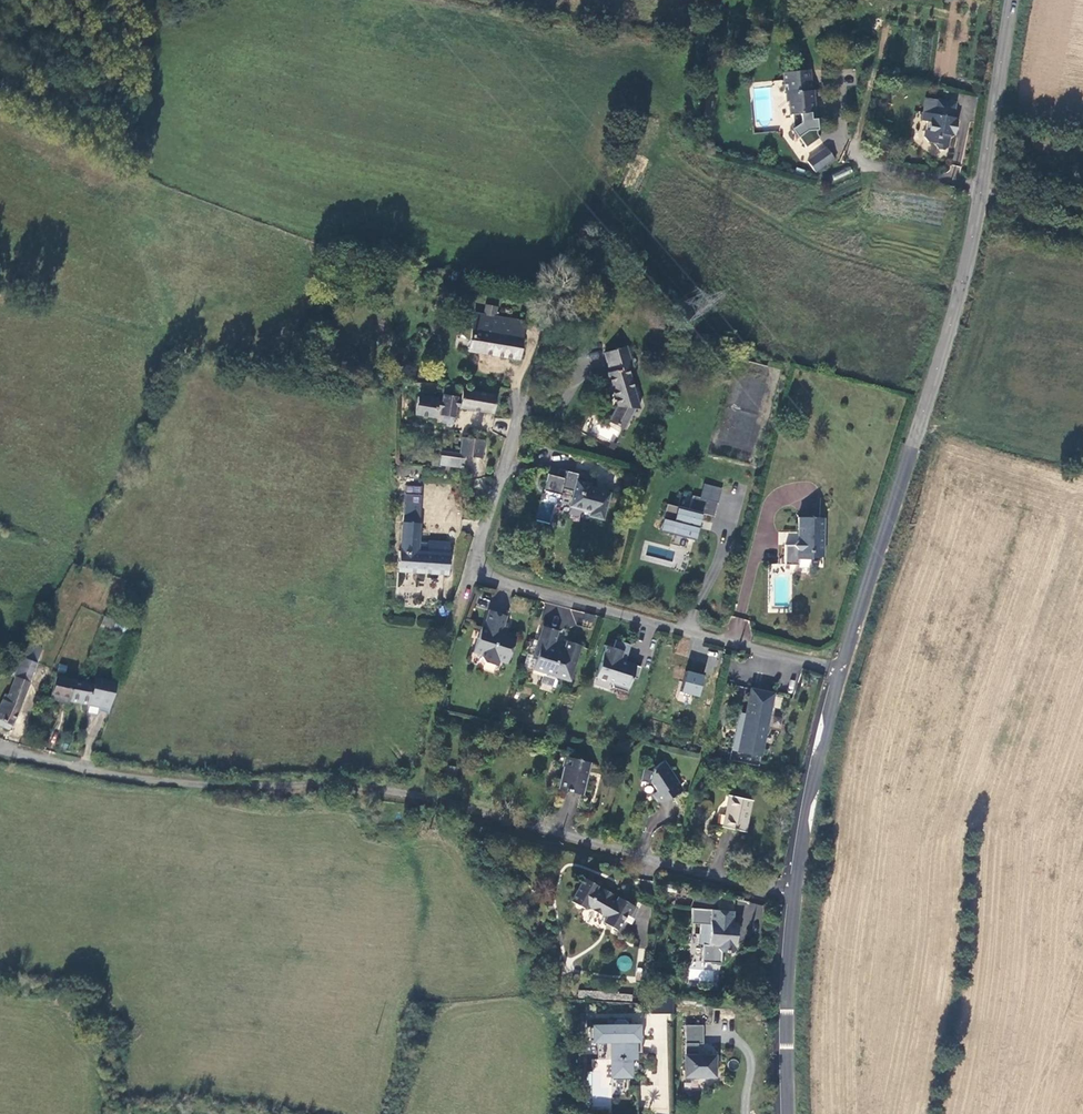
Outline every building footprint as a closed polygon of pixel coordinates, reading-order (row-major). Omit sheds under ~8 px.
[(810,159),(803,148),(817,139),(814,135),(813,99),(812,99),(811,71),(784,71),(785,93),(786,93),(786,101),(788,103),(788,115),(790,115),(791,126),(792,128),(790,129),(801,145),(791,152),(799,163),(805,164),(811,174),(831,160),(824,150),(810,159)] [(948,147),(950,139),(951,132),(955,133),(958,122),(952,120),(955,105),(938,103),(935,116),(924,114),(922,124),(927,125),(925,141),(928,145),(935,146),(937,152),(943,153),(948,147)] [(835,183),(854,173),(850,166),(831,175),(835,183)] [(486,305),(484,315),(495,317),(496,307),(486,305)] [(468,351),(519,359),(525,321),(495,317),(484,315),(474,314),(468,351)] [(627,344),(605,351),(612,373),(609,374),(618,403),(609,420),(626,428),(637,408),(640,409),(637,398),(640,395),(638,385),(634,385),(628,367),(633,365),(627,344)] [(496,396),(464,390),(462,402),(459,401),(459,398),(444,395),(443,403),(438,403),(439,400),(419,397),(416,415),(436,418),(437,408),(442,409),(441,415),(456,417),(458,406),(461,407),(461,408),(493,413),(496,396)] [(465,455),(467,438),(463,438),(461,454),(443,452),(443,455),(465,458),(465,455)] [(486,441),(467,438),(465,455),(483,458),(486,441)] [(443,455),(442,465),(464,468),(465,458),(443,455)] [(604,520),(611,494),(588,488),(589,482),(577,479),(570,506),(590,512),(589,516),(604,520)] [(664,533),(696,541),(704,516),(716,519),(720,504),(695,497),(691,513),(667,507),(664,521),(666,522),(664,533)] [(412,508),(430,510),(431,503),(412,501),(412,508)] [(812,559),(823,560),(824,521),(799,521),(799,543),(794,548),(786,548),(785,566),(800,567),(800,562),(812,562),(812,559)] [(392,551),(391,569),(448,574),(450,542),(429,540),(429,544),(408,542),(407,552),(397,551),(392,551)] [(496,589),(489,587),(487,595),(494,596),(496,589)] [(439,614),(442,615),(445,615),(447,612),(447,609),(446,606),(443,604),(440,605),(438,608),(437,611),(439,614)] [(510,659),(517,636),(506,632),(504,634),(499,633),(498,629),(503,627),(507,614),(492,610),(487,626),(486,630),(484,629),(477,649),(484,651),(482,658),(486,662),(498,666),(501,656),(510,659)] [(575,610),(572,619),(593,627),(596,617),(575,610)] [(732,616),(727,634),(741,638),(746,620),(732,616)] [(130,632),(132,625),(104,618),(101,627),(112,631),(115,626),(130,632)] [(569,636),(566,643),(566,647),(554,643),(554,639),(558,627),(545,624),(537,654),(540,655),(537,664),(543,667),(542,673),(556,679),(564,673),(573,676),(583,642),(569,636)] [(618,638),(615,646),(625,650),(622,658),(621,662),(625,663),(626,660),(627,661),(632,644),(618,638)] [(566,647),(566,643),(554,639),(554,643),(566,647)] [(615,646),(608,644),(597,676),(611,681),(614,686),(628,691),(633,676),(638,678),(643,666),(627,661),(626,660),(625,663),(621,662),(622,658),(625,650),(615,646)] [(10,728),(40,653),(24,646),(12,677),(14,677),(7,694),(3,693),(0,699),(0,725),(10,728)] [(686,671),(682,693),(701,697),(705,674),(686,671)] [(117,677),(97,673),(95,683),(77,679),(74,694),(92,698),(91,704),(101,706),(111,708),(117,677)] [(54,690),(74,694),(77,679),(57,675),(54,690)] [(763,755),(775,693),(752,688),(739,750),(763,755)] [(565,766),(560,786),(580,792),(589,760),(567,754),(563,766),(565,766)] [(652,772),(649,782),(653,791),(650,793),(653,800),(658,802),(678,790),(677,786),(679,785),(663,760),(654,765),(652,772)] [(640,781),(649,782),(652,772),(642,770),(640,781)] [(729,795),(723,826),(746,831),(752,801),(729,795)] [(601,884),(588,877),(575,900),(586,907),(590,903),(598,907),(597,909),(603,913),(605,912),(611,916),(608,921),(626,932),(640,907),(623,897),(620,900),(614,897),(615,892),(609,889),(605,891),(600,889),(601,884)] [(733,911),(691,908),(690,923),(700,924),(699,935),(709,935),(708,944),(702,944),(700,962),(720,963),(720,951),(731,952),(734,950),(735,932),(738,930),(738,926),(736,923),(732,923),(733,911)] [(664,981),(652,979),(650,993),(662,994),(664,981)] [(610,1071),(610,1080),(629,1080),(629,1059),(635,1059),(635,1054),(642,1054),(642,1027),(625,1026),(625,1022),(609,1022),(609,1026),(586,1026),(586,1040),(597,1040),(597,1059),(591,1059),(590,1071),(598,1071),(610,1071)] [(707,1026),(689,1026),(687,1076),(697,1077),(697,1079),(710,1080),(710,1077),(719,1078),(719,1064),(716,1064),(717,1057),(700,1057),(701,1045),(706,1045),(707,1026)]
